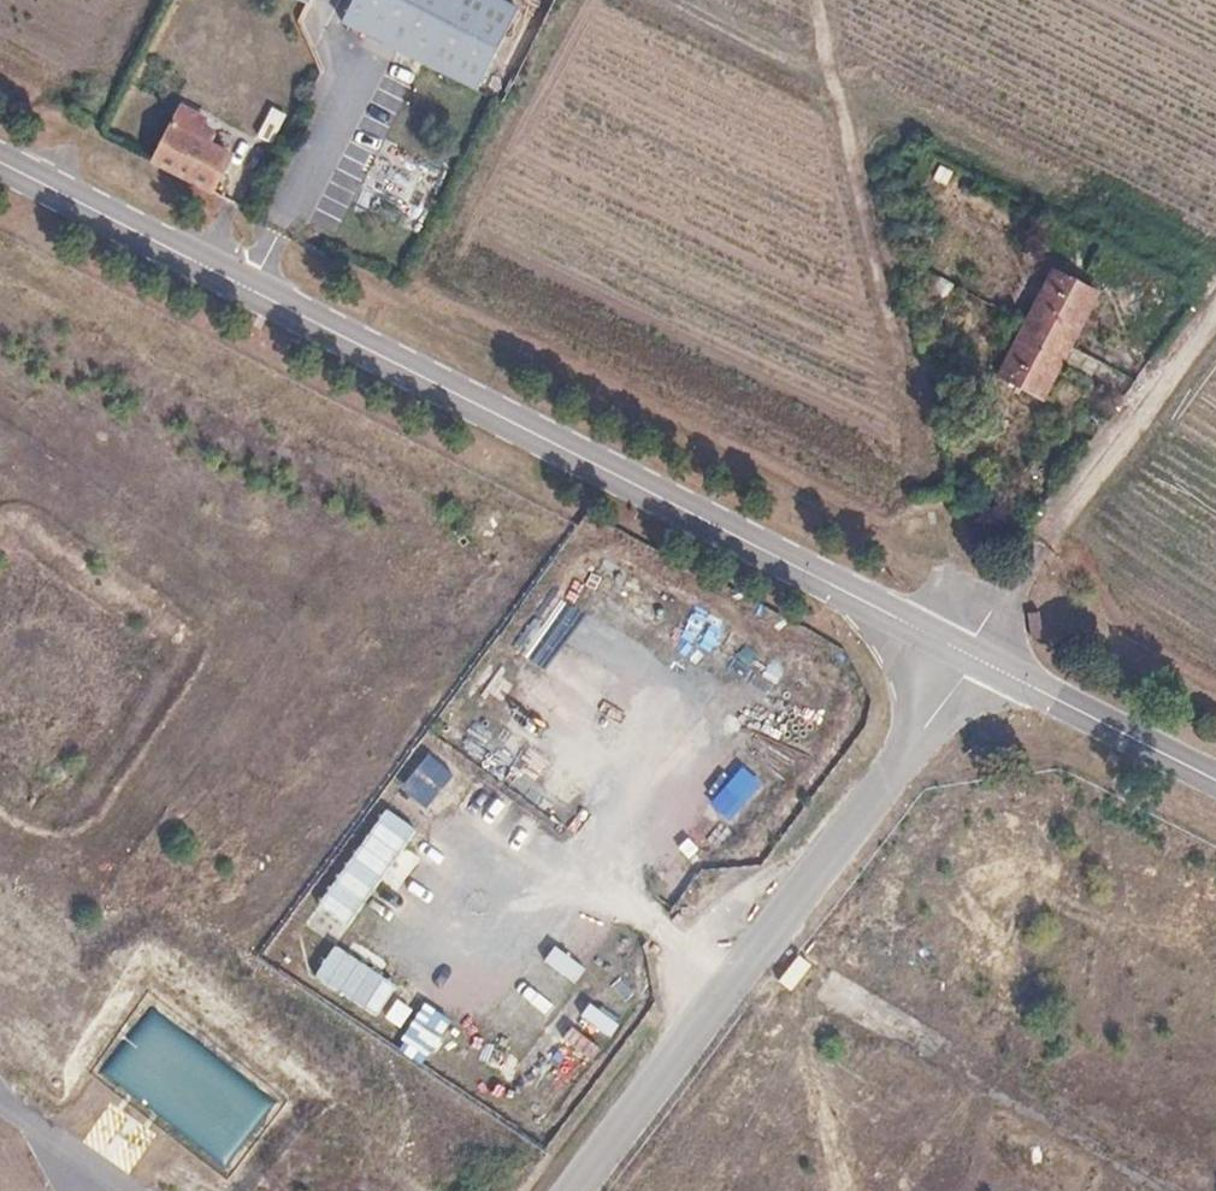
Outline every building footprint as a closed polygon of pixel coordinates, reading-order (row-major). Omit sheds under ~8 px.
[(486,0),(351,0),(344,16),(378,32),(372,44),(457,87),(499,6),(486,0)] [(344,16),(339,27),(372,44),(378,32),(344,16)] [(269,142),(282,115),(267,108),(254,136),(269,142)] [(207,123),(184,111),(156,160),(214,189),(231,157),(200,139),(207,123)] [(1099,296),(1056,274),(1030,323),(1073,346),(1099,296)] [(1073,346),(1030,323),(1003,373),(1047,395),(1073,346)] [(395,790),(330,882),(362,905),(428,813),(395,790)] [(328,948),(311,984),(379,1016),(396,980),(328,948)] [(392,1048),(419,1065),(447,1021),(420,1004),(392,1048)] [(584,1005),(576,1018),(609,1037),(616,1025),(584,1005)] [(545,1056),(536,1070),(566,1092),(576,1078),(545,1056)]
